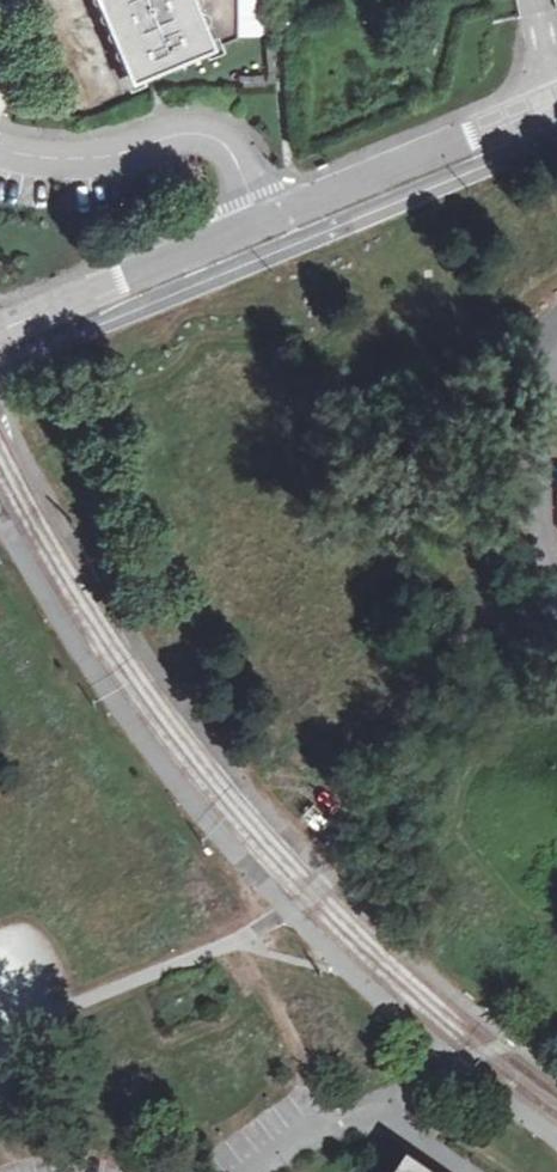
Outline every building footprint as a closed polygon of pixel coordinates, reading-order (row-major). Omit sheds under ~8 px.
[(137,84),(243,37),(242,0),(101,0),(137,84)]
